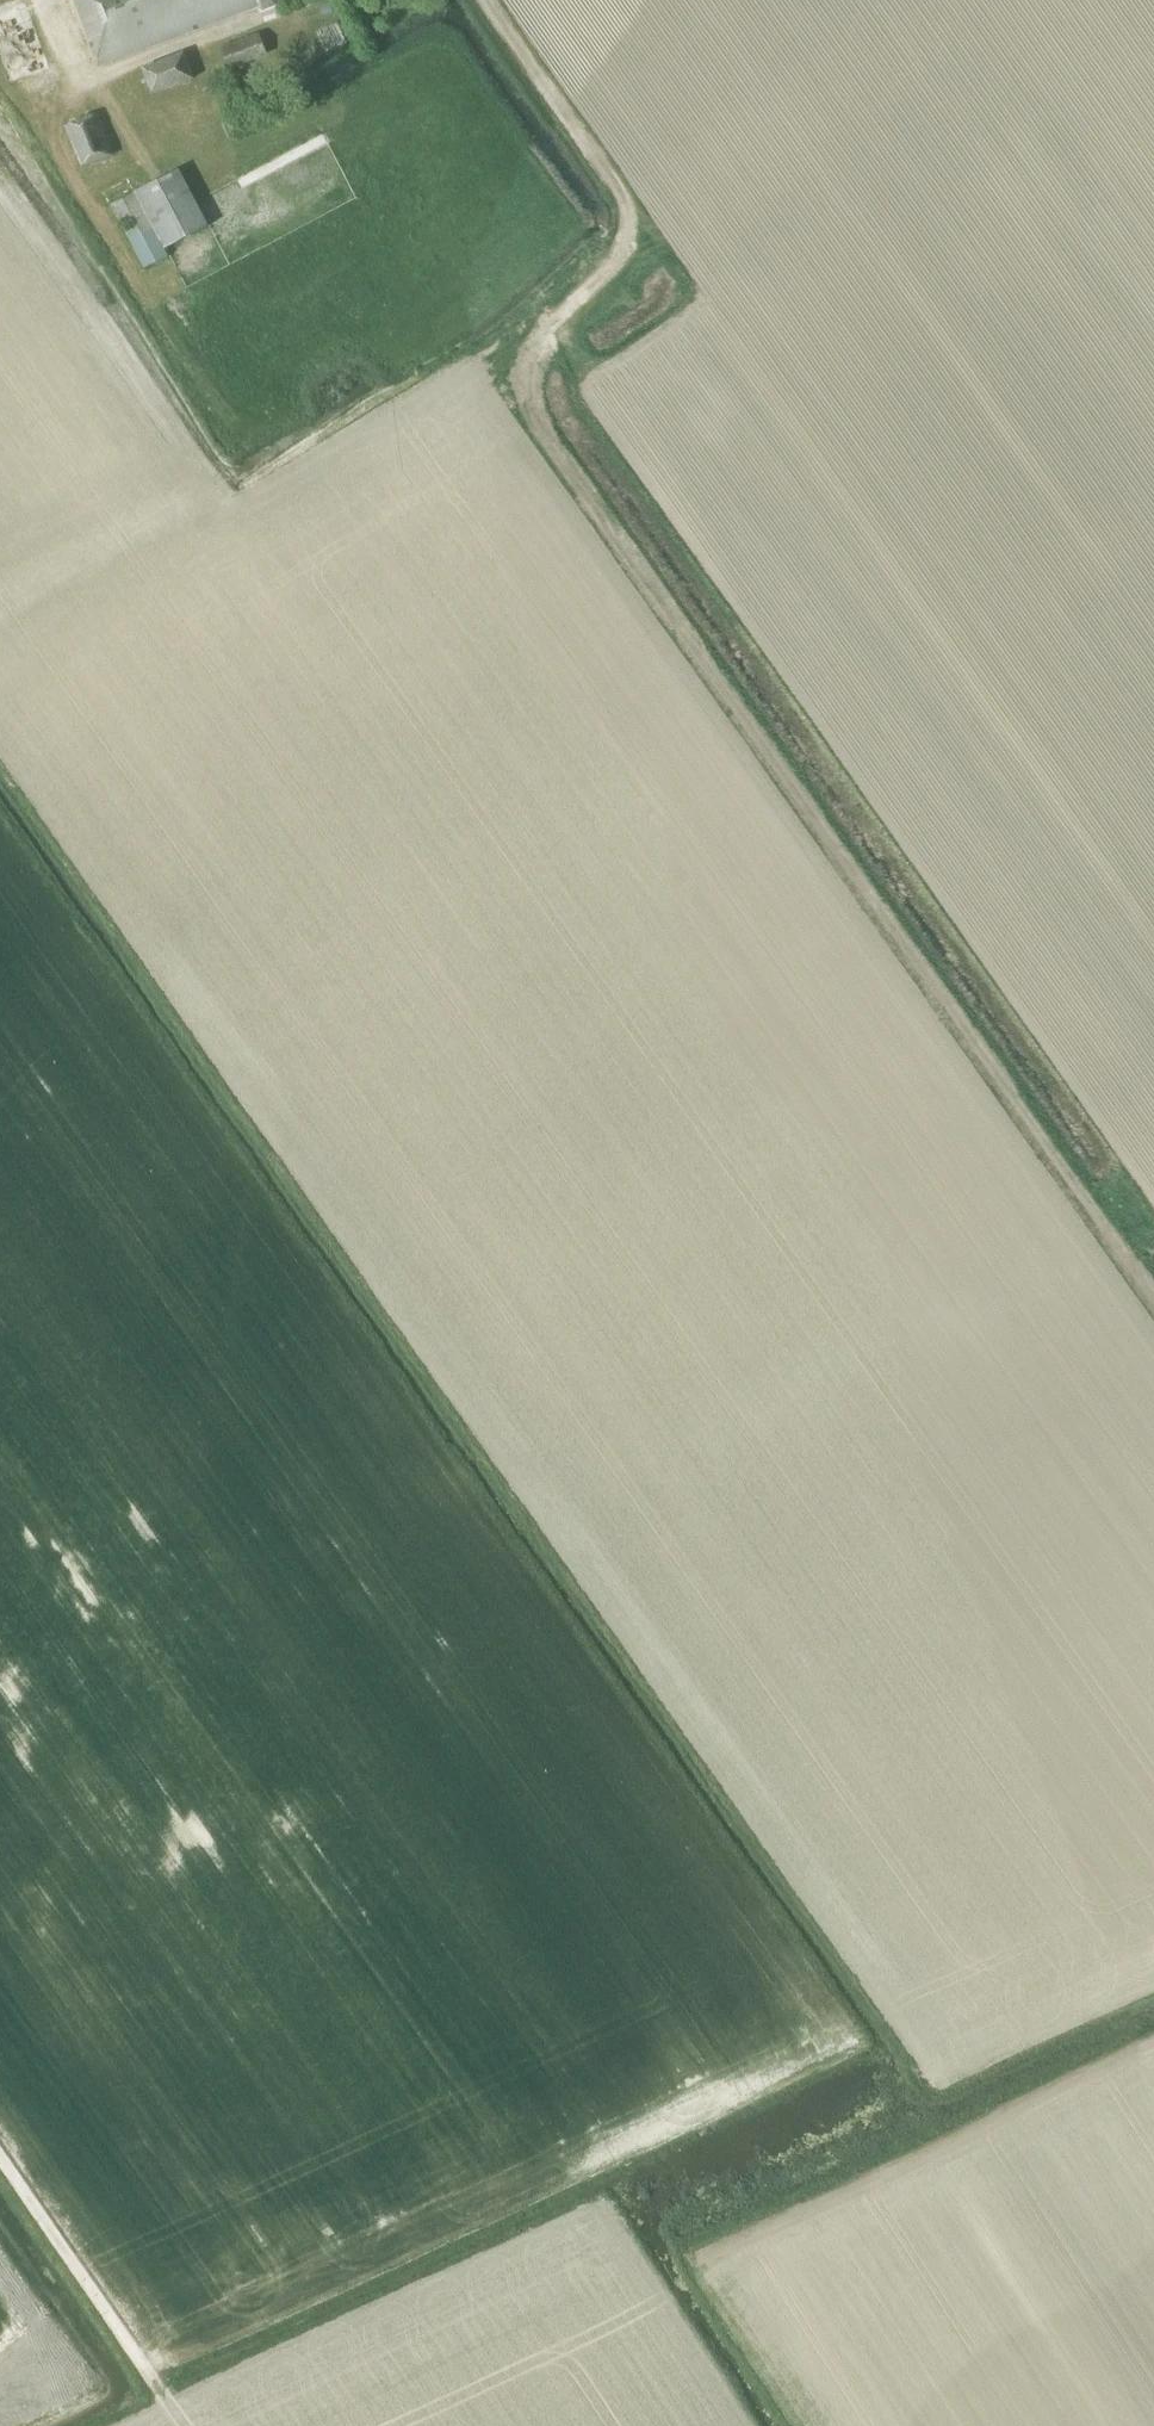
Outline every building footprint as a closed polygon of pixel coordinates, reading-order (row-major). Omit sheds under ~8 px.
[(98,63),(270,0),(74,0),(98,63)] [(228,67),(266,52),(259,34),(221,48),(228,67)] [(152,93),(193,76),(183,52),(143,69),(152,93)] [(81,165),(113,152),(97,113),(65,126),(81,165)] [(136,191),(164,247),(207,225),(178,169),(136,191)] [(169,256),(164,247),(136,191),(112,204),(144,269),(169,256)]
